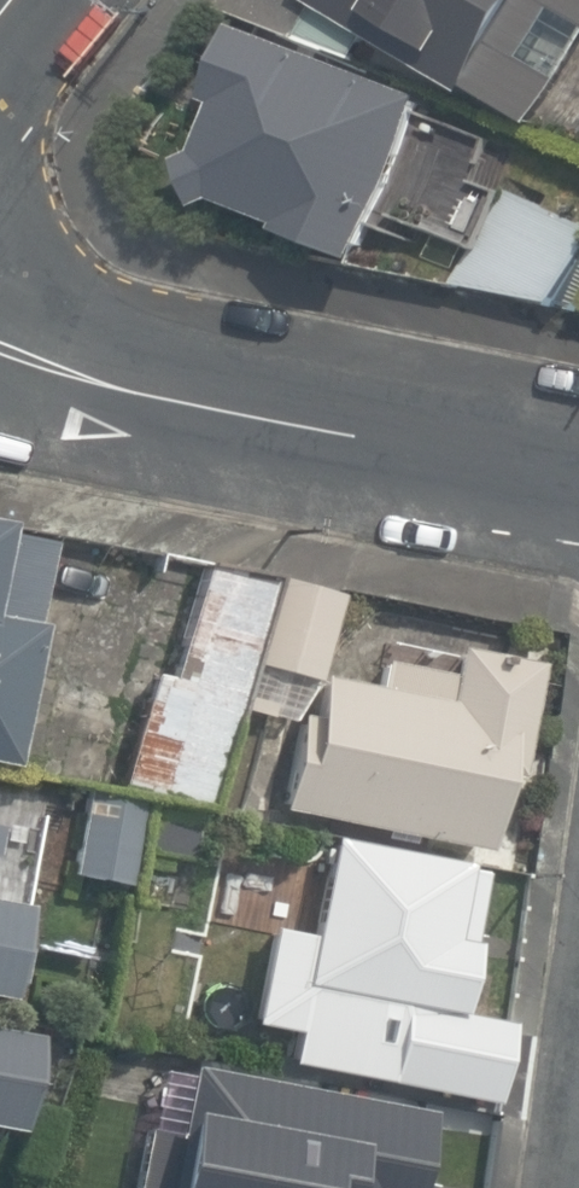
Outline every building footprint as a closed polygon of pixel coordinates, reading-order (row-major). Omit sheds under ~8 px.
[(485,97),(541,0),(314,0),(485,97)] [(244,23),(187,186),(300,226),(297,234),(376,262),(391,219),(476,249),(468,272),(564,306),(578,265),(578,217),(478,182),(493,137),(436,116),(444,93),(244,23)] [(0,516),(0,757),(27,762),(62,539),(17,532),(19,519),(0,516)] [(209,569),(181,678),(159,673),(129,789),(209,810),(267,584),(209,569)] [(283,577),(261,665),(322,680),(344,592),(283,577)] [(383,685),(326,675),(318,719),(306,716),(288,810),(487,847),(501,771),(518,775),(539,660),(462,646),(457,673),(388,661),(383,685)] [(123,697),(54,682),(36,767),(104,782),(123,697)] [(146,805),(91,793),(73,874),(128,886),(146,805)] [(319,932),(278,925),(260,1024),(417,1053),(426,1006),(469,1014),(483,938),(463,935),(476,865),(336,839),(319,932)] [(2,976),(10,977),(17,939),(11,938),(19,894),(0,890),(0,988),(2,976)] [(24,1038),(0,1033),(0,1102),(19,1105),(24,1038)] [(506,1068),(430,1055),(421,1102),(498,1115),(506,1068)] [(199,1065),(175,1187),(421,1187),(436,1111),(199,1065)]
